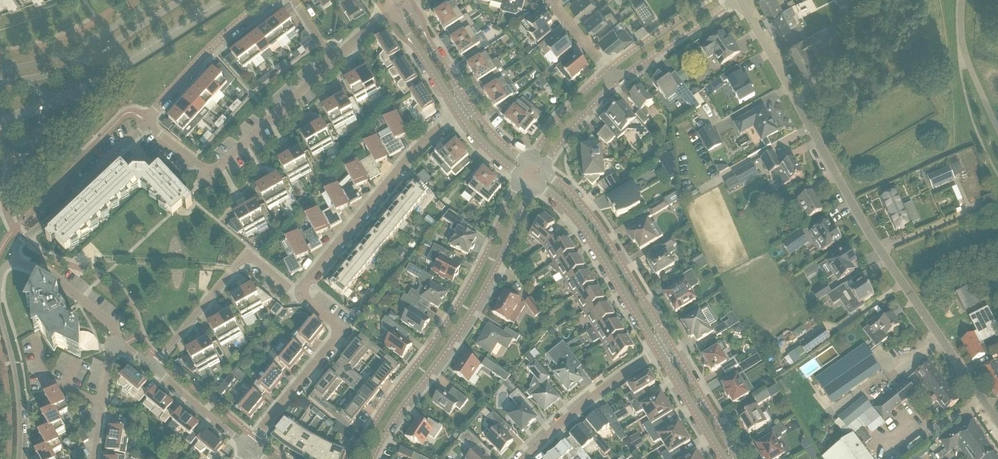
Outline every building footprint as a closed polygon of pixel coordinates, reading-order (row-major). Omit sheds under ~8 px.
[(349,5),(345,10),(350,19),(365,9),(367,11),(360,0),(345,0),(349,5)] [(458,11),(451,0),(447,0),(433,9),(436,14),(434,15),(436,19),(437,18),(440,23),(458,11)] [(502,5),(522,10),(525,0),(503,0),(502,5)] [(596,3),(593,0),(574,0),(570,4),(576,11),(575,11),(579,15),(584,11),(583,10),(585,9),(586,11),(596,3)] [(768,16),(782,8),(779,3),(783,1),(783,0),(759,0),(768,16)] [(847,18),(861,11),(856,0),(838,0),(847,18)] [(646,23),(655,17),(643,1),(635,6),(646,23)] [(629,4),(619,12),(624,17),(633,10),(629,4)] [(792,15),(795,13),(791,5),(768,17),(777,34),(790,27),(790,26),(796,23),(792,15)] [(611,12),(603,15),(598,9),(584,21),(593,31),(597,28),(601,33),(617,20),(611,12)] [(465,15),(462,17),(458,11),(440,23),(443,28),(442,28),(445,32),(446,30),(449,35),(472,21),(468,16),(465,15)] [(534,18),(528,23),(533,29),(529,33),(537,43),(543,38),(551,32),(547,27),(552,24),(542,11),(534,18)] [(292,21),(290,23),(284,15),(275,22),(286,37),(296,29),(298,32),(299,31),(292,21)] [(470,29),(475,26),(472,21),(449,35),(452,40),(451,41),(453,45),(453,44),(456,49),(475,37),(470,29)] [(278,43),(286,37),(275,22),(266,28),(278,43)] [(644,25),(635,31),(639,38),(639,37),(648,32),(648,31),(644,25)] [(624,28),(618,32),(613,27),(599,39),(608,50),(613,46),(617,51),(633,39),(624,28)] [(269,50),(278,43),(266,28),(258,35),(269,50)] [(809,49),(825,40),(820,31),(790,48),(805,76),(820,67),(809,49)] [(387,35),(390,34),(389,33),(376,42),(383,52),(379,57),(387,70),(398,62),(395,57),(402,52),(401,52),(399,53),(387,35)] [(731,41),(729,42),(722,33),(701,48),(708,59),(713,56),(720,67),(740,53),(731,41)] [(261,56),(269,50),(258,35),(249,41),(261,56)] [(557,60),(571,47),(562,36),(552,44),(548,39),(538,47),(546,56),(550,52),(557,60)] [(466,61),(483,50),(475,37),(456,49),(459,54),(461,57),(463,56),(466,61)] [(306,52),(315,45),(310,38),(300,45),(302,48),(306,52)] [(252,63),(261,56),(249,41),(240,48),(252,63)] [(528,55),(533,51),(530,46),(524,51),(528,55)] [(242,71),(252,63),(240,48),(232,54),(238,63),(231,68),(239,77),(244,73),(242,71)] [(301,56),(306,52),(302,48),(297,51),(301,56)] [(496,59),(491,62),(483,50),(466,61),(469,66),(467,67),(469,70),(470,70),(473,75),(496,60),(496,59)] [(296,60),(301,56),(297,51),(292,55),(296,60)] [(580,58),(575,62),(570,56),(556,68),(564,78),(568,75),(572,80),(588,68),(584,63),(586,62),(582,58),(581,59),(580,58)] [(404,62),(407,60),(406,60),(389,72),(393,78),(399,77),(401,81),(397,85),(404,96),(416,88),(413,83),(419,79),(418,78),(416,80),(404,62)] [(500,76),(505,72),(496,60),(473,75),(476,79),(475,80),(478,83),(480,82),(483,87),(500,76)] [(289,65),(285,61),(280,65),(284,69),(289,65)] [(833,84),(853,72),(848,63),(828,75),(833,84)] [(279,73),(284,69),(280,65),(275,68),(279,73)] [(737,66),(710,85),(715,92),(715,91),(725,83),(727,81),(739,104),(755,95),(751,89),(753,88),(746,75),(743,77),(737,66)] [(368,75),(367,73),(366,70),(356,76),(368,98),(378,93),(377,92),(381,89),(372,73),(368,75)] [(213,71),(206,80),(220,92),(224,97),(226,98),(233,90),(229,87),(235,81),(227,72),(221,78),(213,71)] [(508,89),(513,85),(505,72),(500,76),(483,87),(486,91),(484,93),(486,96),(489,100),(508,89)] [(700,107),(683,83),(675,72),(669,77),(668,76),(668,77),(669,79),(667,80),(658,74),(652,83),(657,90),(659,89),(666,99),(674,93),(684,100),(682,101),(695,110),(700,107)] [(272,78),(271,78),(268,74),(263,78),(267,82),(272,78)] [(358,104),(368,98),(356,76),(345,82),(356,102),(357,102),(358,104)] [(261,86),(267,82),(263,78),(258,82),(261,86)] [(543,88),(547,83),(541,78),(537,83),(543,88)] [(212,100),(220,92),(206,80),(198,87),(212,100)] [(513,97),(518,93),(513,85),(508,89),(489,100),(492,105),(494,109),(496,108),(500,114),(515,100),(513,97)] [(424,86),(411,95),(417,105),(413,110),(421,123),(436,113),(433,108),(436,106),(435,105),(433,107),(422,89),(424,87),(424,86)] [(205,108),(212,100),(198,87),(191,95),(205,108)] [(644,88),(642,89),(641,88),(637,90),(631,93),(632,95),(631,96),(633,99),(631,101),(640,111),(635,115),(644,125),(649,120),(647,118),(649,116),(646,107),(652,101),(646,94),(644,88)] [(198,116),(205,108),(191,95),(184,103),(198,116)] [(512,126),(530,104),(522,98),(519,103),(515,100),(500,114),(506,119),(504,120),(507,123),(508,122),(512,126)] [(338,100),(333,103),(346,125),(347,127),(357,121),(356,119),(355,118),(355,117),(350,108),(345,100),(342,101),(341,99),(338,100)] [(237,109),(242,104),(238,100),(233,105),(237,109)] [(606,125),(605,126),(606,126),(616,137),(617,140),(625,133),(623,131),(630,125),(634,130),(634,131),(641,140),(649,133),(622,102),(615,108),(613,106),(609,110),(611,112),(606,116),(612,123),(607,127),(606,125)] [(198,116),(184,103),(176,111),(195,129),(203,120),(198,116)] [(335,130),(346,125),(333,103),(323,108),(334,129),(335,130)] [(525,135),(542,114),(530,104),(512,126),(516,130),(519,133),(521,131),(525,135)] [(233,113),(237,109),(233,105),(229,110),(233,113)] [(766,138),(778,132),(763,106),(734,123),(739,132),(752,124),(761,141),(766,148),(770,145),(766,138)] [(176,111),(169,120),(174,124),(176,126),(175,128),(171,133),(181,140),(183,142),(195,129),(176,111)] [(407,138),(408,137),(396,115),(385,121),(391,134),(380,140),(390,157),(401,151),(398,145),(401,142),(399,139),(406,135),(407,138)] [(227,120),(223,116),(219,121),(223,125),(227,120)] [(368,120),(363,123),(367,130),(372,124),(370,122),(368,120)] [(219,129),(223,125),(219,121),(215,126),(219,129)] [(333,144),(323,126),(322,124),(311,129),(323,151),(334,146),(333,144)] [(607,144),(615,137),(606,126),(597,136),(607,144)] [(708,152),(721,144),(711,127),(698,134),(708,152)] [(313,157),(323,151),(311,129),(301,135),(312,155),(313,157)] [(212,136),(208,132),(204,137),(208,141),(212,136)] [(582,147),(583,162),(602,161),(601,146),(599,146),(599,142),(592,136),(582,147)] [(204,145),(208,141),(204,137),(200,142),(204,145)] [(388,161),(376,139),(365,145),(371,156),(360,162),(370,181),(381,175),(378,169),(381,166),(379,163),(387,159),(388,161)] [(455,142),(454,144),(450,139),(430,157),(441,169),(461,150),(458,146),(458,145),(455,142)] [(668,156),(675,152),(670,143),(663,146),(668,156)] [(466,154),(465,154),(461,150),(441,169),(447,176),(451,172),(455,176),(471,163),(467,158),(468,157),(466,154)] [(311,171),(301,153),(299,151),(289,156),(301,178),(311,173),(310,171),(311,171)] [(794,159),(781,166),(773,151),(761,158),(769,174),(773,172),(782,187),(802,175),(794,159)] [(678,177),(675,152),(668,156),(659,162),(671,181),(676,178),(678,177)] [(291,184),(301,178),(289,156),(279,162),(290,182),(291,184)] [(599,176),(604,176),(602,161),(583,162),(584,177),(592,185),(599,179),(599,176)] [(368,185),(369,185),(357,162),(345,169),(352,180),(342,189),(350,205),(362,198),(359,193),(361,190),(360,187),(367,183),(368,185)] [(759,177),(755,170),(752,163),(733,173),(741,186),(759,177)] [(135,170),(135,168),(134,168),(134,174),(130,177),(122,169),(91,198),(92,199),(88,203),(86,202),(81,207),(82,209),(78,213),(76,211),(70,217),(72,218),(68,222),(66,221),(60,226),(62,228),(58,232),(56,230),(47,239),(52,244),(56,242),(66,251),(70,247),(72,249),(80,245),(76,241),(81,237),(82,239),(90,235),(86,232),(91,228),(92,230),(100,226),(97,222),(101,218),(102,220),(110,216),(107,213),(137,185),(144,185),(163,206),(172,216),(182,206),(187,209),(186,209),(187,210),(192,205),(160,170),(151,178),(147,174),(147,169),(146,169),(146,170),(135,170)] [(955,181),(955,180),(949,168),(927,177),(933,191),(955,181)] [(483,170),(481,172),(477,169),(464,184),(468,188),(465,193),(472,199),(490,177),(486,174),(486,173),(483,170)] [(424,171),(416,177),(423,184),(430,178),(424,171)] [(606,194),(621,184),(615,174),(600,183),(598,185),(606,194)] [(289,198),(279,180),(277,177),(274,179),(267,183),(279,205),(289,199),(288,198),(289,198)] [(495,180),(494,181),(490,177),(472,199),(480,205),(484,200),(488,204),(501,188),(496,184),(498,183),(495,180)] [(285,188),(290,186),(286,178),(282,181),(285,188)] [(412,213),(426,196),(408,181),(405,185),(410,189),(402,199),(397,195),(394,198),(412,213)] [(269,211),(279,205),(267,183),(260,187),(257,189),(268,209),(269,211)] [(636,192),(637,192),(632,184),(631,185),(632,186),(608,200),(608,199),(607,199),(613,210),(614,212),(615,212),(617,216),(623,214),(629,211),(629,212),(630,212),(630,211),(639,206),(640,205),(632,196),(636,192)] [(289,195),(293,193),(290,186),(285,188),(289,195)] [(348,209),(349,208),(336,186),(325,193),(334,207),(322,214),(331,229),(342,222),(339,217),(342,214),(340,211),(347,206),(348,209)] [(679,191),(665,200),(669,207),(680,200),(679,191)] [(896,191),(881,198),(888,214),(889,214),(896,230),(910,224),(906,214),(915,211),(911,203),(903,207),(896,191)] [(803,197),(798,200),(809,219),(814,216),(823,211),(812,192),(803,197)] [(764,209),(781,202),(778,194),(761,200),(764,209)] [(994,194),(984,197),(987,208),(997,205),(994,194)] [(399,230),(412,213),(394,198),(392,201),(397,206),(388,216),(383,212),(381,215),(399,230)] [(652,217),(669,207),(665,200),(648,210),(652,217)] [(438,202),(435,205),(441,211),(444,208),(438,202)] [(266,224),(257,206),(255,204),(252,206),(245,210),(257,232),(267,226),(266,224)] [(231,223),(227,226),(237,235),(239,234),(243,231),(247,237),(257,232),(245,210),(240,212),(238,214),(239,215),(237,217),(236,218),(236,219),(230,222),(231,223)] [(308,232),(304,234),(307,240),(310,245),(308,247),(311,252),(322,246),(319,240),(322,237),(320,234),(328,230),(329,233),(329,232),(325,224),(317,210),(306,216),(313,229),(308,232)] [(460,227),(463,221),(449,211),(443,219),(452,226),(450,229),(457,233),(450,246),(467,255),(476,238),(470,234),(465,231),(465,232),(463,231),(464,229),(460,227)] [(385,246),(399,230),(381,215),(378,218),(383,222),(374,232),(369,228),(367,232),(385,246)] [(428,215),(424,220),(433,228),(437,223),(428,215)] [(548,232),(554,224),(545,216),(540,222),(538,221),(532,228),(533,230),(529,234),(544,247),(555,238),(548,232)] [(649,227),(652,225),(648,218),(637,225),(639,228),(629,235),(634,243),(635,242),(640,250),(656,240),(649,227)] [(831,227),(827,221),(810,233),(816,242),(817,241),(822,248),(821,249),(823,251),(841,239),(834,228),(832,230),(830,227),(831,227)] [(427,226),(423,231),(428,235),(432,230),(427,226)] [(371,263),(385,246),(367,232),(364,235),(369,239),(361,249),(356,245),(353,248),(371,263)] [(802,233),(783,245),(789,255),(808,242),(802,233)] [(309,256),(310,256),(298,234),(286,240),(294,255),(283,261),(291,276),(303,270),(300,264),(302,261),(301,258),(308,254),(309,256)] [(568,241),(560,246),(555,238),(544,247),(554,263),(574,251),(568,241)] [(673,247),(676,245),(672,238),(659,246),(664,254),(648,263),(649,266),(648,267),(653,275),(654,274),(656,276),(661,273),(663,275),(671,270),(670,268),(674,265),(668,255),(675,251),(673,247)] [(412,241),(408,245),(413,249),(417,245),(412,241)] [(262,256),(268,250),(264,244),(258,252),(262,256)] [(442,257),(446,251),(434,245),(428,256),(437,261),(437,264),(434,271),(452,281),(455,277),(456,277),(458,275),(459,272),(458,271),(460,267),(442,257)] [(357,280),(371,263),(353,248),(350,251),(355,256),(347,266),(342,262),(339,265),(357,280)] [(850,253),(847,249),(826,263),(827,264),(828,263),(833,272),(832,272),(838,281),(854,271),(851,265),(856,262),(854,260),(856,259),(852,252),(850,253)] [(566,256),(574,251),(554,263),(549,266),(558,275),(559,274),(563,280),(564,280),(584,267),(578,257),(569,262),(566,256)] [(694,266),(704,260),(700,253),(690,259),(694,266)] [(699,271),(708,266),(705,260),(695,266),(699,271)] [(430,283),(433,278),(410,264),(405,271),(420,280),(418,282),(420,287),(417,293),(412,290),(407,297),(417,303),(418,304),(422,298),(438,308),(447,293),(430,283)] [(513,273),(519,268),(516,264),(510,268),(509,268),(510,269),(513,273),(514,273),(513,273)] [(343,297),(357,280),(339,265),(337,268),(342,272),(333,282),(328,278),(325,282),(343,297)] [(576,273),(584,267),(564,280),(574,296),(594,283),(588,273),(579,278),(576,273)] [(520,281),(524,279),(518,270),(514,273),(520,281)] [(698,285),(698,282),(691,270),(678,278),(682,284),(665,294),(676,312),(695,300),(689,290),(698,285)] [(528,279),(522,283),(526,289),(532,285),(528,279)] [(59,294),(48,287),(39,282),(27,306),(27,307),(33,307),(34,333),(40,330),(54,351),(57,346),(81,357),(80,329),(68,326),(68,324),(68,321),(68,319),(68,316),(66,313),(65,311),(63,309),(60,308),(58,306),(56,306),(59,294)] [(827,296),(833,305),(845,297),(854,311),(861,306),(860,306),(859,304),(874,295),(869,287),(866,283),(863,285),(861,282),(847,291),(844,285),(827,296)] [(586,289),(594,284),(594,283),(574,296),(583,312),(604,300),(598,289),(589,294),(586,289)] [(818,301),(831,292),(826,285),(813,294),(818,301)] [(970,285),(956,292),(956,293),(965,310),(984,300),(982,297),(976,300),(972,293),(974,292),(972,289),(970,285)] [(254,290),(253,290),(252,287),(242,293),(254,315),(264,309),(262,305),(272,300),(258,288),(257,288),(254,290)] [(369,291),(364,297),(369,301),(374,295),(369,291)] [(511,291),(509,294),(504,291),(499,299),(500,300),(492,313),(508,322),(509,321),(514,324),(525,306),(520,303),(521,301),(517,299),(519,296),(511,291)] [(244,321),(254,315),(242,293),(231,299),(243,319),(244,321)] [(417,303),(407,297),(404,295),(400,301),(405,305),(403,307),(407,314),(401,321),(421,334),(430,320),(413,309),(417,303)] [(535,317),(542,312),(532,298),(525,303),(535,317)] [(596,305),(604,300),(583,312),(593,328),(614,316),(607,306),(599,311),(596,305)] [(687,318),(680,322),(685,331),(687,330),(691,338),(694,336),(697,341),(711,333),(708,328),(708,327),(709,326),(716,322),(707,307),(699,312),(688,319),(687,318)] [(355,308),(350,310),(358,316),(361,312),(355,308)] [(391,312),(388,318),(394,322),(398,316),(391,312)] [(887,318),(882,313),(867,325),(875,335),(876,335),(882,342),(890,336),(888,334),(899,325),(891,314),(887,318)] [(970,336),(961,340),(972,362),(981,357),(984,355),(979,344),(977,341),(984,337),(990,335),(989,335),(993,333),(989,325),(986,321),(982,313),(979,314),(970,319),(976,332),(973,334),(970,336)] [(241,334),(231,316),(230,314),(227,316),(220,320),(232,342),(242,336),(241,334)] [(608,320),(614,316),(593,328),(586,333),(593,344),(600,339),(603,345),(615,337),(624,332),(617,322),(612,325),(608,320)] [(395,333),(400,327),(386,317),(382,323),(382,328),(388,332),(387,334),(388,338),(389,339),(385,346),(402,359),(412,345),(395,333)] [(222,347),(232,342),(220,320),(209,325),(220,346),(221,346),(222,347)] [(797,337),(817,325),(814,320),(793,331),(797,337)] [(326,332),(326,331),(315,322),(305,333),(299,330),(291,340),(301,348),(305,344),(312,349),(312,348),(310,347),(324,330),(326,332)] [(727,325),(725,327),(724,324),(713,331),(717,337),(730,329),(727,325)] [(506,328),(503,333),(489,325),(476,345),(491,354),(497,343),(507,349),(513,339),(516,342),(520,336),(506,328)] [(806,355),(830,337),(824,329),(800,347),(806,355)] [(84,333),(84,348),(96,348),(96,333),(84,333)] [(375,356),(380,350),(361,334),(353,345),(354,346),(349,351),(361,361),(369,351),(375,356)] [(627,338),(619,343),(615,337),(603,345),(613,361),(619,358),(620,360),(628,355),(627,353),(634,349),(627,338)] [(219,361),(209,343),(208,341),(205,342),(197,346),(210,368),(220,363),(219,361)] [(306,356),(299,349),(290,342),(279,355),(274,350),(266,360),(281,373),(285,368),(292,373),(290,371),(304,354),(306,356)] [(567,361),(574,356),(563,342),(550,352),(556,359),(553,362),(559,370),(554,374),(563,385),(562,385),(566,390),(567,389),(568,391),(582,379),(567,361)] [(733,358),(724,343),(720,342),(708,349),(710,353),(703,357),(705,361),(704,366),(709,368),(712,372),(714,370),(715,371),(717,370),(717,369),(729,362),(733,369),(741,364),(736,356),(733,358)] [(987,347),(991,355),(997,352),(997,344),(997,342),(987,347)] [(189,356),(182,360),(187,368),(192,372),(197,370),(199,374),(210,368),(197,346),(187,352),(189,355),(189,356)] [(832,403),(880,369),(864,346),(816,379),(832,403)] [(391,376),(400,366),(380,350),(375,356),(382,362),(374,372),(385,381),(390,376),(391,376)] [(352,371),(361,361),(349,351),(344,357),(344,356),(335,366),(354,382),(359,376),(352,371)] [(468,382),(480,364),(465,354),(453,372),(468,382)] [(545,382),(549,378),(530,354),(525,359),(530,365),(527,368),(540,384),(532,391),(531,389),(526,393),(531,398),(533,397),(544,411),(559,399),(545,382)] [(741,364),(739,366),(743,373),(746,372),(762,362),(757,354),(752,358),(742,364),(741,364)] [(993,360),(980,368),(997,397),(997,396),(997,368),(993,360)] [(928,390),(942,379),(929,362),(915,374),(928,390)] [(286,380),(270,366),(266,371),(265,371),(265,372),(262,370),(256,378),(259,379),(255,384),(251,389),(261,397),(265,392),(272,397),(270,395),(284,379),(286,380)] [(350,388),(354,382),(335,366),(327,376),(328,377),(323,383),(335,392),(343,382),(350,388)] [(131,367),(117,384),(123,388),(122,392),(127,396),(130,394),(139,402),(141,400),(148,392),(143,388),(148,382),(148,381),(146,383),(129,370),(131,368),(131,367)] [(505,382),(510,376),(497,367),(492,373),(501,379),(505,382)] [(381,387),(385,381),(374,372),(365,382),(359,376),(354,382),(373,398),(382,388),(381,387)] [(652,375),(650,376),(649,374),(637,381),(635,378),(627,384),(632,392),(627,396),(626,398),(631,406),(648,395),(645,390),(655,384),(653,382),(655,381),(652,375)] [(230,375),(224,382),(229,386),(235,380),(230,375)] [(744,397),(749,395),(737,376),(722,385),(726,392),(724,393),(728,399),(729,398),(733,404),(737,401),(738,403),(745,398),(744,397)] [(945,411),(959,400),(942,379),(928,390),(931,395),(925,400),(930,406),(936,401),(945,411)] [(901,404),(916,392),(906,380),(892,392),(900,403),(901,404)] [(365,408),(373,398),(354,382),(350,388),(356,393),(348,403),(359,413),(364,407),(365,408)] [(327,402),(335,392),(323,383),(318,388),(318,387),(309,398),(328,414),(333,408),(327,402)] [(155,391),(157,389),(156,388),(143,405),(151,412),(155,407),(164,415),(160,419),(165,423),(173,413),(169,409),(174,403),(173,402),(172,405),(155,391)] [(220,388),(216,392),(221,396),(225,392),(220,388)] [(68,410),(57,390),(47,396),(46,396),(46,397),(50,412),(54,410),(58,417),(68,411),(68,410)] [(457,392),(452,398),(441,390),(433,401),(450,414),(455,407),(460,410),(468,400),(457,392)] [(522,405),(527,400),(518,390),(509,397),(519,408),(509,417),(522,432),(536,419),(522,405)] [(263,402),(250,391),(235,408),(249,419),(249,420),(252,422),(252,421),(250,420),(264,403),(266,405),(266,404),(263,402)] [(758,405),(770,398),(766,391),(754,398),(758,405)] [(896,407),(900,403),(892,392),(872,408),(884,423),(892,416),(890,413),(897,408),(896,407)] [(664,397),(663,398),(661,394),(651,400),(648,395),(631,406),(635,413),(638,414),(643,410),(646,416),(668,403),(668,401),(664,397)] [(872,408),(864,398),(839,418),(847,428),(872,408)] [(339,413),(333,408),(328,414),(337,421),(344,427),(347,429),(356,419),(355,418),(356,418),(360,414),(359,413),(348,403),(344,400),(339,407),(342,409),(339,413)] [(672,409),(669,404),(668,403),(646,416),(649,422),(644,425),(644,427),(648,435),(666,424),(662,419),(672,413),(670,409),(672,409)] [(613,415),(609,409),(607,405),(603,409),(604,409),(599,414),(597,412),(586,421),(587,423),(588,423),(598,436),(598,435),(609,427),(622,442),(627,438),(617,421),(613,415)] [(613,415),(619,412),(615,405),(609,409),(613,415)] [(746,415),(740,419),(749,433),(754,430),(755,431),(764,426),(766,424),(766,422),(770,420),(766,413),(761,416),(756,406),(753,408),(744,413),(746,415)] [(317,416),(320,412),(314,408),(311,411),(317,416)] [(872,408),(848,428),(853,435),(845,440),(821,458),(871,458),(865,450),(866,449),(865,447),(865,445),(872,439),(863,428),(865,426),(872,435),(885,424),(872,408)] [(58,417),(54,410),(50,412),(42,416),(43,416),(46,430),(47,431),(50,428),(55,436),(55,435),(65,429),(58,417)] [(181,412),(183,410),(182,410),(168,426),(175,431),(180,428),(190,436),(186,440),(191,445),(199,435),(194,431),(200,424),(199,424),(197,426),(181,412)] [(86,425),(92,421),(86,411),(80,414),(86,425)] [(322,420),(325,417),(320,412),(317,416),(322,420)] [(499,428),(504,422),(494,412),(485,421),(485,424),(488,427),(488,431),(492,434),(486,440),(501,454),(513,441),(499,428)] [(619,412),(613,415),(617,421),(623,417),(619,412)] [(428,419),(425,424),(417,419),(405,437),(415,443),(416,442),(421,445),(427,435),(435,440),(442,428),(428,419)] [(296,427),(295,426),(287,420),(274,436),(283,443),(296,427)] [(329,420),(326,423),(331,428),(334,424),(329,420)] [(984,437),(972,420),(955,432),(954,430),(939,441),(945,450),(932,458),(933,458),(940,458),(958,447),(967,458),(987,458),(994,454),(995,453),(983,438),(984,437)] [(337,421),(335,423),(337,424),(335,428),(342,431),(344,428),(344,427),(337,421)] [(598,435),(598,436),(588,423),(587,423),(582,428),(581,426),(569,435),(572,439),(582,450),(593,441),(605,455),(611,450),(598,435)] [(682,426),(681,427),(679,423),(669,430),(666,424),(648,435),(653,442),(655,443),(660,440),(664,445),(686,432),(685,431),(682,426)] [(126,454),(130,426),(117,424),(116,430),(112,429),(108,428),(108,429),(111,430),(107,451),(104,450),(104,451),(108,452),(108,451),(126,454)] [(786,432),(781,424),(769,431),(772,436),(760,444),(762,446),(758,448),(761,453),(759,454),(762,458),(777,458),(779,458),(780,458),(781,458),(789,454),(785,449),(783,450),(782,449),(781,449),(776,441),(780,438),(781,434),(786,432)] [(293,450),(305,433),(296,427),(283,443),(293,450)] [(55,435),(55,436),(50,428),(47,431),(46,430),(39,434),(40,435),(43,449),(47,447),(52,454),(62,448),(55,435)] [(354,437),(346,430),(344,428),(342,431),(339,434),(349,443),(354,437)] [(83,444),(89,440),(83,430),(77,433),(83,444)] [(481,443),(466,430),(458,439),(471,451),(471,450),(474,452),(467,458),(487,458),(476,449),(481,443)] [(208,431),(194,447),(201,453),(206,449),(209,452),(207,458),(208,458),(222,458),(225,456),(220,452),(225,445),(223,447),(207,433),(208,431)] [(687,433),(686,432),(664,445),(667,451),(662,454),(661,456),(663,458),(674,458),(683,453),(680,448),(690,442),(688,438),(689,438),(687,433)] [(304,456),(314,438),(305,433),(293,450),(304,456)] [(631,445),(640,439),(637,434),(627,439),(631,445)] [(151,448),(154,444),(146,438),(143,441),(151,448)] [(323,443),(314,438),(304,456),(308,458),(316,458),(323,443)] [(582,450),(572,439),(567,443),(566,442),(554,451),(561,458),(576,458),(578,457),(579,458),(590,458),(582,450)] [(634,451),(644,445),(640,439),(631,445),(634,451)] [(333,448),(323,443),(316,458),(329,458),(333,448)] [(52,454),(47,447),(43,449),(36,453),(37,454),(38,458),(55,458),(52,454)] [(414,453),(401,447),(398,454),(410,458),(411,458),(414,453)] [(346,453),(333,448),(329,458),(344,458),(346,453)] [(80,449),(74,452),(78,458),(86,458),(80,449)] [(554,451),(545,458),(561,458),(554,451)]
